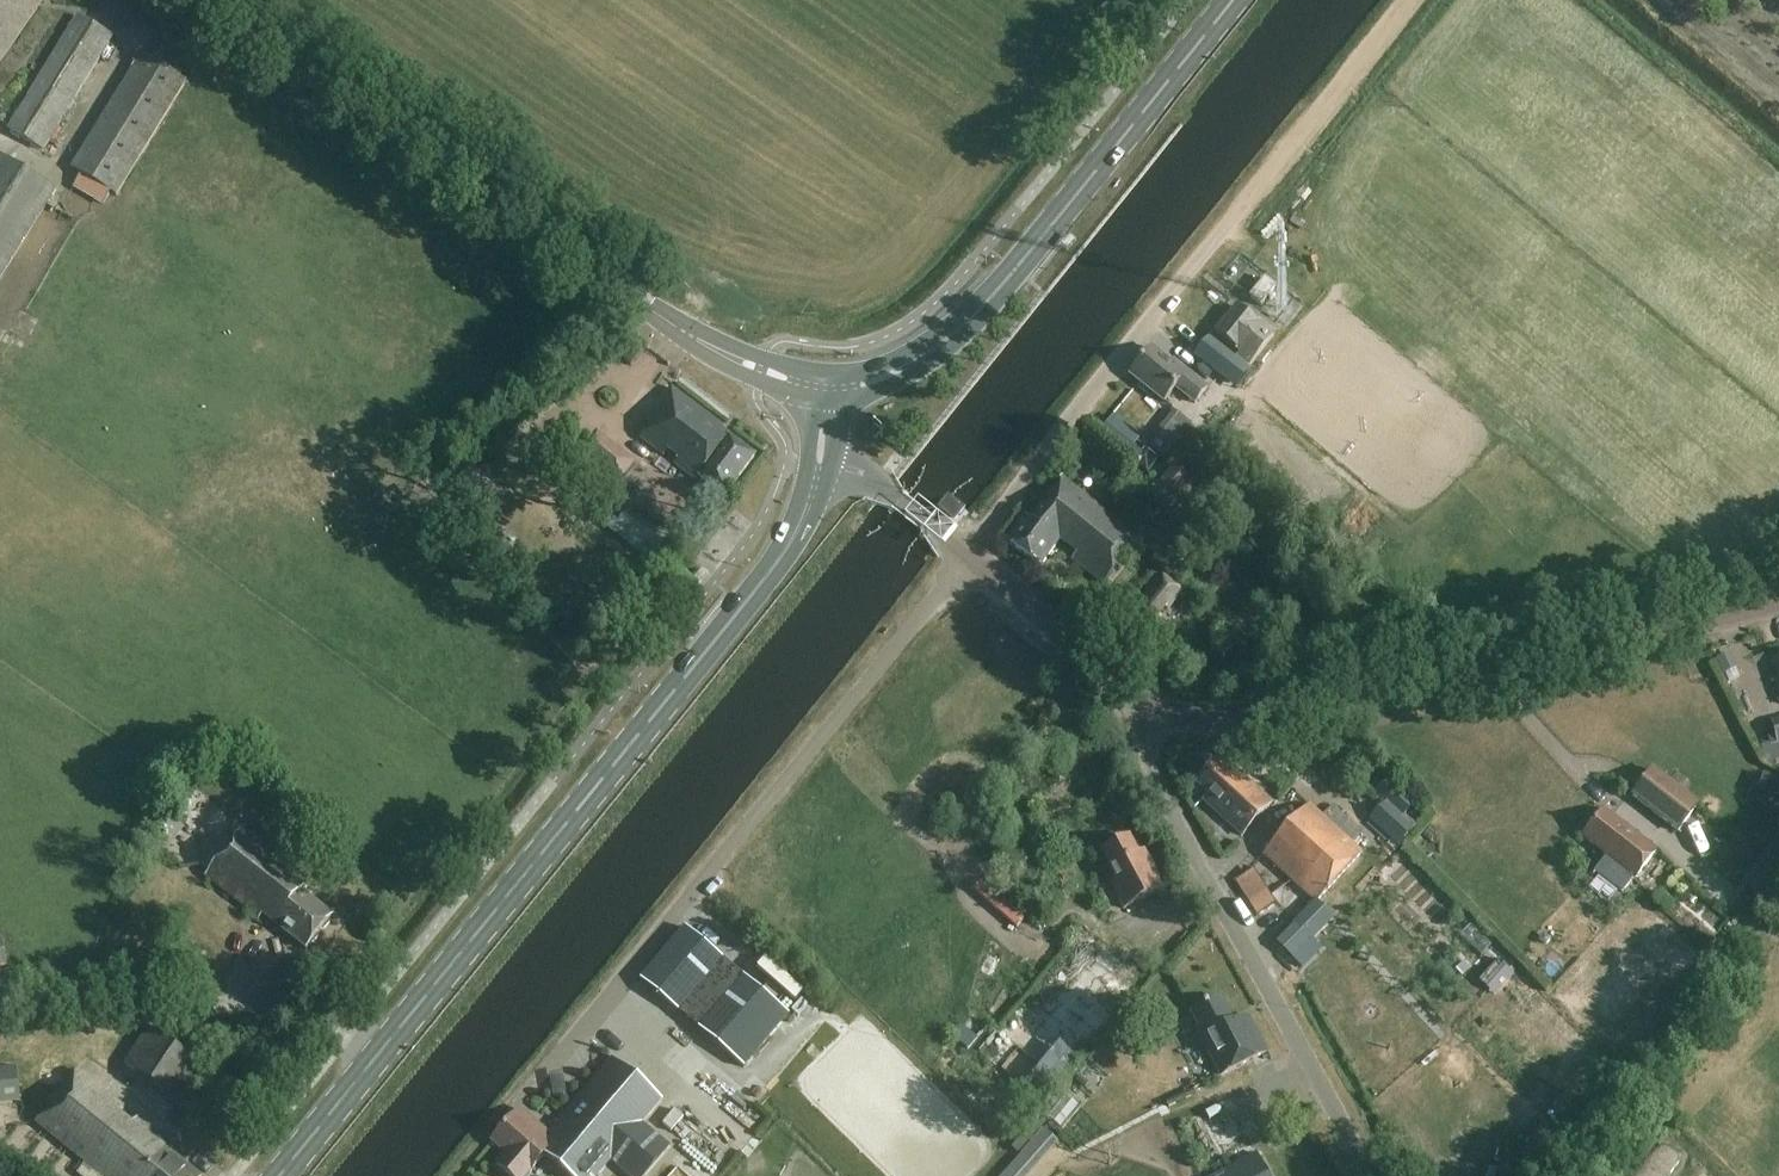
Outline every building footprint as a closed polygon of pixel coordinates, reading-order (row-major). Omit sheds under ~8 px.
[(44,0),(0,0),(0,64),(44,0)] [(43,152),(113,38),(76,16),(7,130),(43,152)] [(143,55),(71,168),(82,175),(74,188),(102,206),(103,205),(110,193),(116,196),(188,83),(143,55)] [(56,191),(0,157),(0,283),(56,191)] [(647,268),(661,278),(668,269),(653,259),(647,268)] [(1265,279),(1250,297),(1261,306),(1276,288),(1265,279)] [(1223,316),(1239,297),(1225,287),(1210,306),(1223,316)] [(1241,353),(1238,357),(1249,366),(1274,336),(1237,306),(1216,333),(1241,353)] [(1231,383),(1244,366),(1209,340),(1195,356),(1231,383)] [(1193,403),(1206,388),(1173,362),(1170,365),(1150,349),(1130,375),(1162,401),(1174,387),(1193,403)] [(724,497),(754,457),(722,432),(724,429),(671,388),(646,420),(651,423),(640,438),(696,480),(699,477),(724,497)] [(1175,413),(1148,447),(1166,461),(1192,427),(1175,413)] [(1125,429),(1134,442),(1146,434),(1138,421),(1125,429)] [(1229,441),(1215,430),(1210,436),(1224,447),(1229,441)] [(605,502),(633,466),(595,437),(567,473),(605,502)] [(1175,468),(1150,495),(1167,512),(1180,498),(1190,507),(1202,494),(1175,468)] [(1103,584),(1140,540),(1063,479),(1031,522),(1026,518),(1007,544),(1040,567),(1059,540),(1077,553),(1072,560),(1103,584)] [(935,513),(953,527),(963,515),(945,501),(935,513)] [(603,526),(649,561),(662,544),(623,514),(618,521),(611,516),(603,526)] [(1135,611),(1155,624),(1165,610),(1168,612),(1182,592),(1159,576),(1135,611)] [(1729,653),(1715,659),(1723,675),(1737,669),(1729,653)] [(1770,720),(1778,755),(1778,717),(1770,720)] [(1345,764),(1352,757),(1337,742),(1330,749),(1345,764)] [(1231,774),(1220,764),(1202,782),(1212,792),(1205,799),(1244,837),(1273,807),(1235,770),(1231,774)] [(1631,795),(1678,832),(1698,806),(1651,769),(1631,795)] [(1758,791),(1778,800),(1778,782),(1764,776),(1758,791)] [(1422,810),(1404,796),(1396,806),(1388,800),(1370,823),(1396,843),(1422,810)] [(1315,903),(1362,855),(1311,805),(1264,853),(1315,903)] [(1584,839),(1605,855),(1593,870),(1623,893),(1655,852),(1604,813),(1584,839)] [(305,953),(335,916),(305,893),(313,882),(246,830),(206,881),(260,923),(263,919),(305,953)] [(1102,854),(1117,883),(1113,886),(1126,910),(1165,890),(1150,861),(1143,865),(1130,840),(1102,854)] [(1742,888),(1762,904),(1778,883),(1778,842),(1742,888)] [(1276,902),(1253,870),(1236,882),(1259,914),(1276,902)] [(980,884),(973,891),(1016,930),(1023,923),(980,884)] [(1291,960),(1312,939),(1296,923),(1276,944),(1291,960)] [(789,1016),(685,928),(641,980),(744,1068),(789,1016)] [(1464,963),(1455,971),(1462,978),(1470,970),(1464,963)] [(1233,1026),(1222,1000),(1193,1013),(1205,1038),(1201,1040),(1218,1077),(1264,1057),(1248,1019),(1233,1026)] [(175,1099),(199,1065),(147,1030),(124,1064),(175,1099)] [(1076,1061),(1058,1048),(1024,1093),(1042,1106),(1076,1061)] [(611,1162),(627,1175),(646,1175),(670,1147),(643,1124),(663,1101),(621,1066),(613,1058),(550,1132),(524,1109),(521,1112),(497,1141),(494,1144),(505,1153),(496,1164),(510,1175),(527,1175),(546,1154),(571,1175),(599,1175),(611,1162)] [(19,1103),(16,1066),(0,1068),(0,1105),(19,1103)] [(164,1155),(169,1149),(74,1073),(33,1122),(101,1175),(192,1175),(164,1155)] [(1068,1100),(1051,1120),(1059,1128),(1077,1107),(1068,1100)] [(1043,1132),(1004,1175),(1031,1175),(1058,1146),(1043,1132)] [(1256,1154),(1213,1175),(1268,1175),(1256,1154)]
